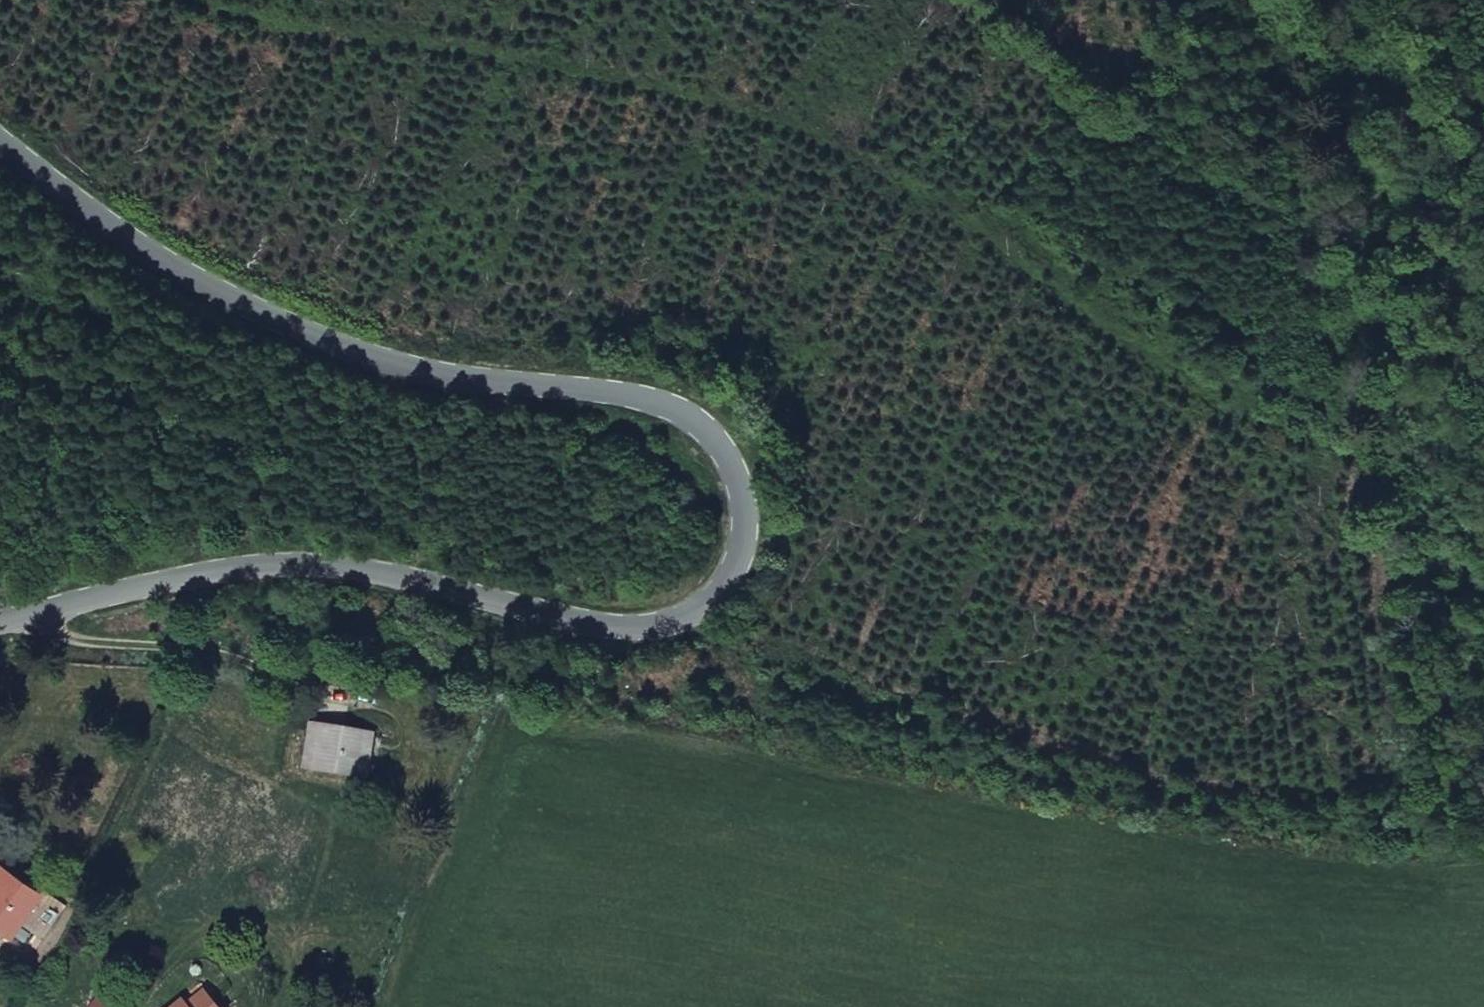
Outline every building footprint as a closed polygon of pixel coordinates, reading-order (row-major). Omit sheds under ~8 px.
[(316,727),(310,766),(363,772),(368,735),(316,727)] [(0,868),(0,920),(13,929),(37,893),(0,868)] [(99,991),(84,1006),(109,1006),(113,1003),(99,991)]
